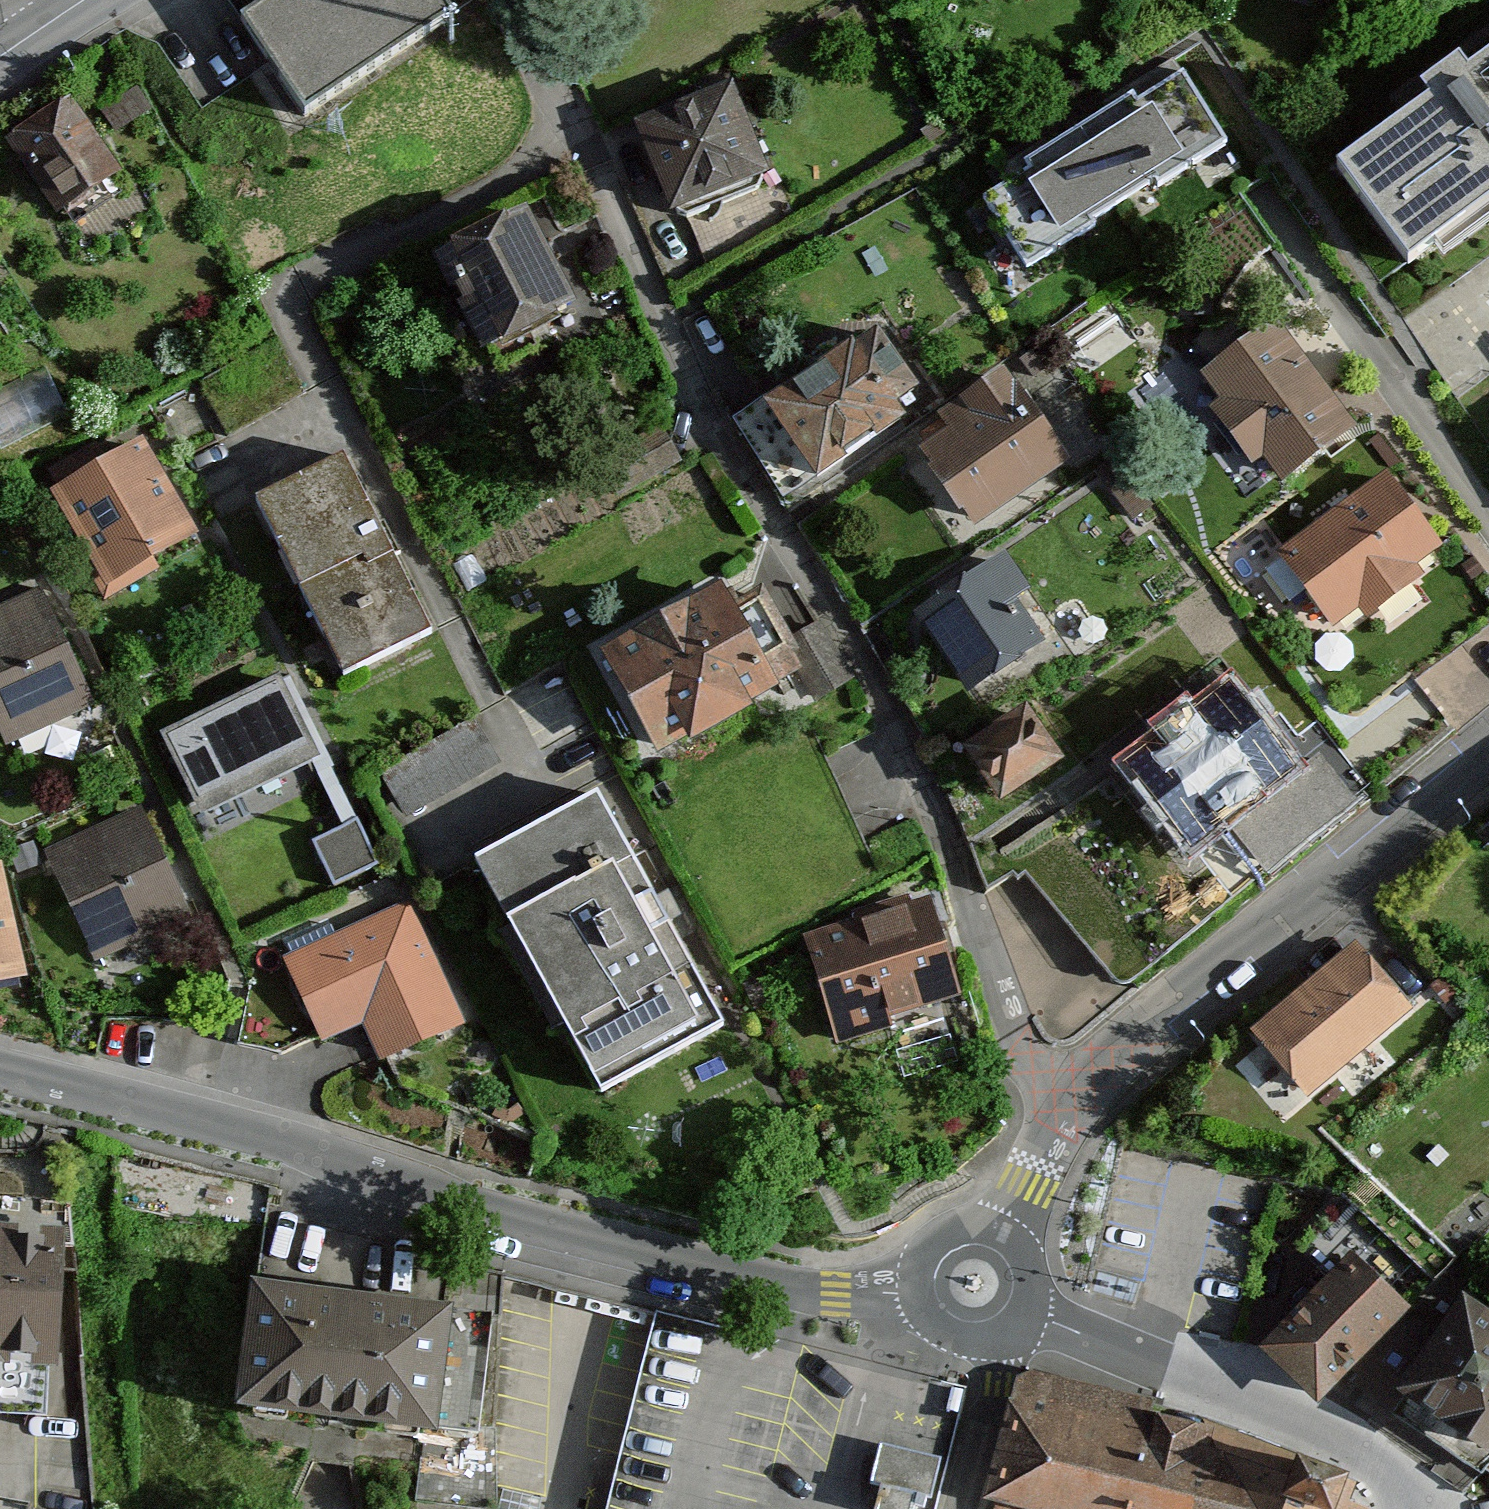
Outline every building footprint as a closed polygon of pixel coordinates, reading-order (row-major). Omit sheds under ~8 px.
[(250,27),(307,113),(452,18),(440,0),(291,0),(250,27)] [(1145,225),(1251,162),(1176,43),(1075,104),(1145,225)] [(1488,213),(1488,61),(1340,171),(1412,270),(1488,213)] [(153,113),(141,91),(107,110),(120,132),(153,113)] [(742,93),(645,131),(680,220),(777,182),(742,93)] [(1145,225),(1075,104),(973,164),(1043,284),(1145,225)] [(84,105),(16,148),(63,222),(130,180),(84,105)] [(537,225),(444,273),(496,374),(541,351),(536,342),(584,317),(537,225)] [(1284,322),(1205,380),(1294,498),(1372,440),(1284,322)] [(851,351),(766,407),(819,487),(908,428),(898,413),(924,396),(885,338),(856,357),(851,351)] [(922,443),(981,529),(1078,463),(1020,377),(922,443)] [(57,482),(49,488),(100,576),(93,579),(104,600),(160,566),(153,554),(199,531),(142,434),(103,454),(96,442),(49,468),(57,482)] [(625,500),(683,466),(668,441),(610,474),(625,500)] [(342,450),(253,494),(344,673),(436,629),(342,450)] [(1394,478),(1287,561),(1345,634),(1451,550),(1394,478)] [(1010,562),(923,624),(978,702),(1053,649),(1021,604),(1034,595),(1010,562)] [(0,616),(0,721),(13,749),(100,709),(47,594),(0,616)] [(726,594),(600,664),(656,764),(690,745),(695,752),(756,718),(752,710),(805,680),(819,705),(845,690),(821,648),(803,658),(767,594),(735,612),(726,594)] [(282,675),(159,731),(204,813),(324,755),(282,675)] [(1171,744),(1133,773),(1199,856),(1299,778),(1233,695),(1198,723),(1194,717),(1167,739),(1171,744)] [(1032,715),(973,757),(1009,808),(1068,766),(1032,715)] [(605,802),(477,870),(597,1097),(725,1029),(605,802)] [(145,814),(54,854),(103,964),(194,924),(145,814)] [(362,828),(317,849),(337,891),(382,870),(362,828)] [(0,861),(0,982),(28,976),(2,860),(0,861)] [(862,927),(812,940),(841,1048),(899,1032),(896,1022),(964,1004),(937,905),(916,910),(914,903),(859,918),(862,927)] [(416,908),(292,962),(328,1043),(369,1025),(387,1065),(469,1029),(416,908)] [(1355,940),(1250,1029),(1310,1094),(1413,1006),(1355,940)] [(1124,975),(1143,996),(1180,963),(1161,942),(1124,975)] [(54,1237),(54,1250),(81,1251),(75,1203),(3,1201),(2,1235),(54,1237)] [(49,1368),(54,1250),(54,1237),(2,1235),(0,1235),(0,1367),(49,1368)] [(1354,1262),(1269,1352),(1323,1403),(1409,1313),(1354,1262)] [(491,1318),(261,1297),(250,1420),(425,1436),(481,1441),(491,1318)] [(1466,1307),(1442,1338),(1422,1327),(1359,1396),(1488,1482),(1488,1322),(1466,1307)] [(658,1320),(612,1508),(938,1508),(965,1394),(658,1320)] [(49,1368),(0,1367),(0,1423),(48,1424),(49,1368)] [(1203,1439),(1042,1382),(1000,1508),(1179,1508),(1203,1439)] [(481,1441),(425,1436),(419,1506),(448,1508),(502,1508),(501,1442),(481,1441)] [(1203,1439),(1179,1508),(1361,1508),(1364,1501),(1349,1496),(1353,1486),(1297,1459),(1293,1474),(1203,1439)]
